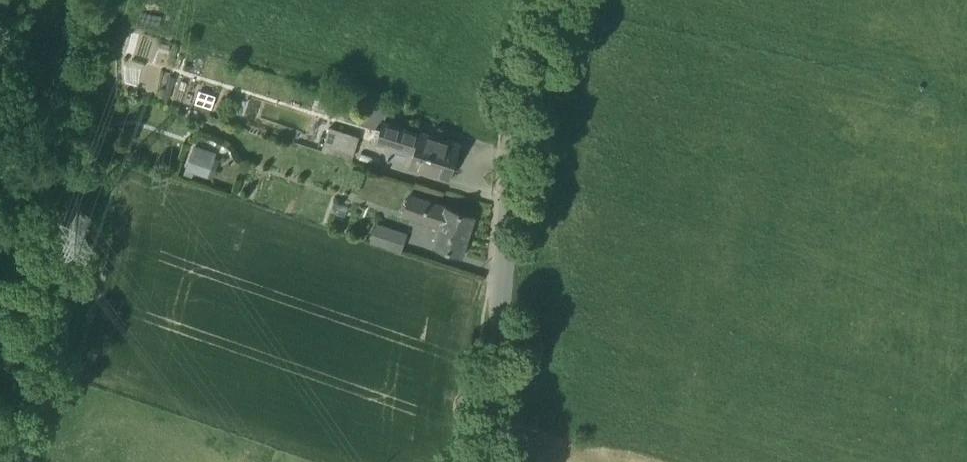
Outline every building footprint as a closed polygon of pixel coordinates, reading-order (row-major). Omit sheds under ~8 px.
[(201,90),(198,106),(215,109),(218,94),(201,90)] [(364,129),(379,134),(383,122),(387,110),(371,105),(364,129)] [(409,165),(448,177),(453,162),(455,163),(460,145),(420,132),(419,133),(383,122),(379,134),(378,139),(414,151),(409,165)] [(328,152),(356,161),(362,142),(334,133),(328,152)] [(187,171),(213,177),(219,151),(194,144),(187,171)] [(346,188),(357,192),(364,173),(353,170),(346,188)] [(473,216),(429,202),(410,196),(404,214),(423,220),(441,226),(435,245),(461,254),(473,216)] [(371,242),(400,252),(406,234),(377,225),(371,242)]
